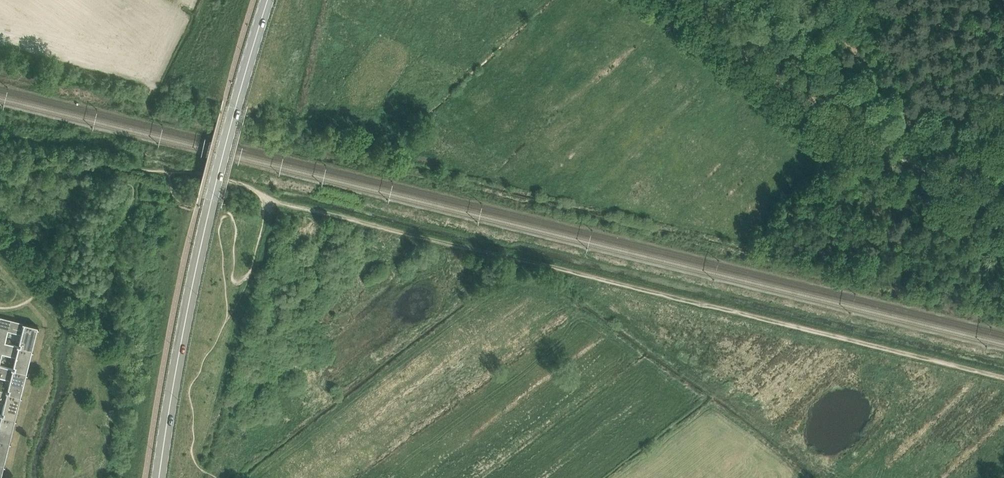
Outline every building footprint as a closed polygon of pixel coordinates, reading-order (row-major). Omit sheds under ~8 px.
[(5,342),(8,330),(22,333),(19,346),(32,349),(37,328),(38,328),(39,328),(37,327),(38,326),(38,325),(1,316),(1,317),(0,321),(0,341),(5,342)] [(26,372),(31,351),(33,351),(32,350),(32,349),(19,346),(5,342),(0,341),(0,362),(2,353),(16,356),(13,369),(26,372)] [(21,395),(26,374),(27,374),(26,373),(26,372),(13,369),(0,365),(0,376),(10,379),(7,391),(21,395)] [(15,418),(20,397),(22,397),(22,396),(20,396),(21,395),(7,391),(0,390),(0,400),(5,402),(2,414),(15,418)] [(9,440),(15,420),(16,420),(16,419),(15,419),(15,418),(2,414),(0,414),(0,438),(9,440)] [(4,463),(9,443),(10,443),(11,442),(9,442),(9,440),(0,438),(0,462),(4,463)]
